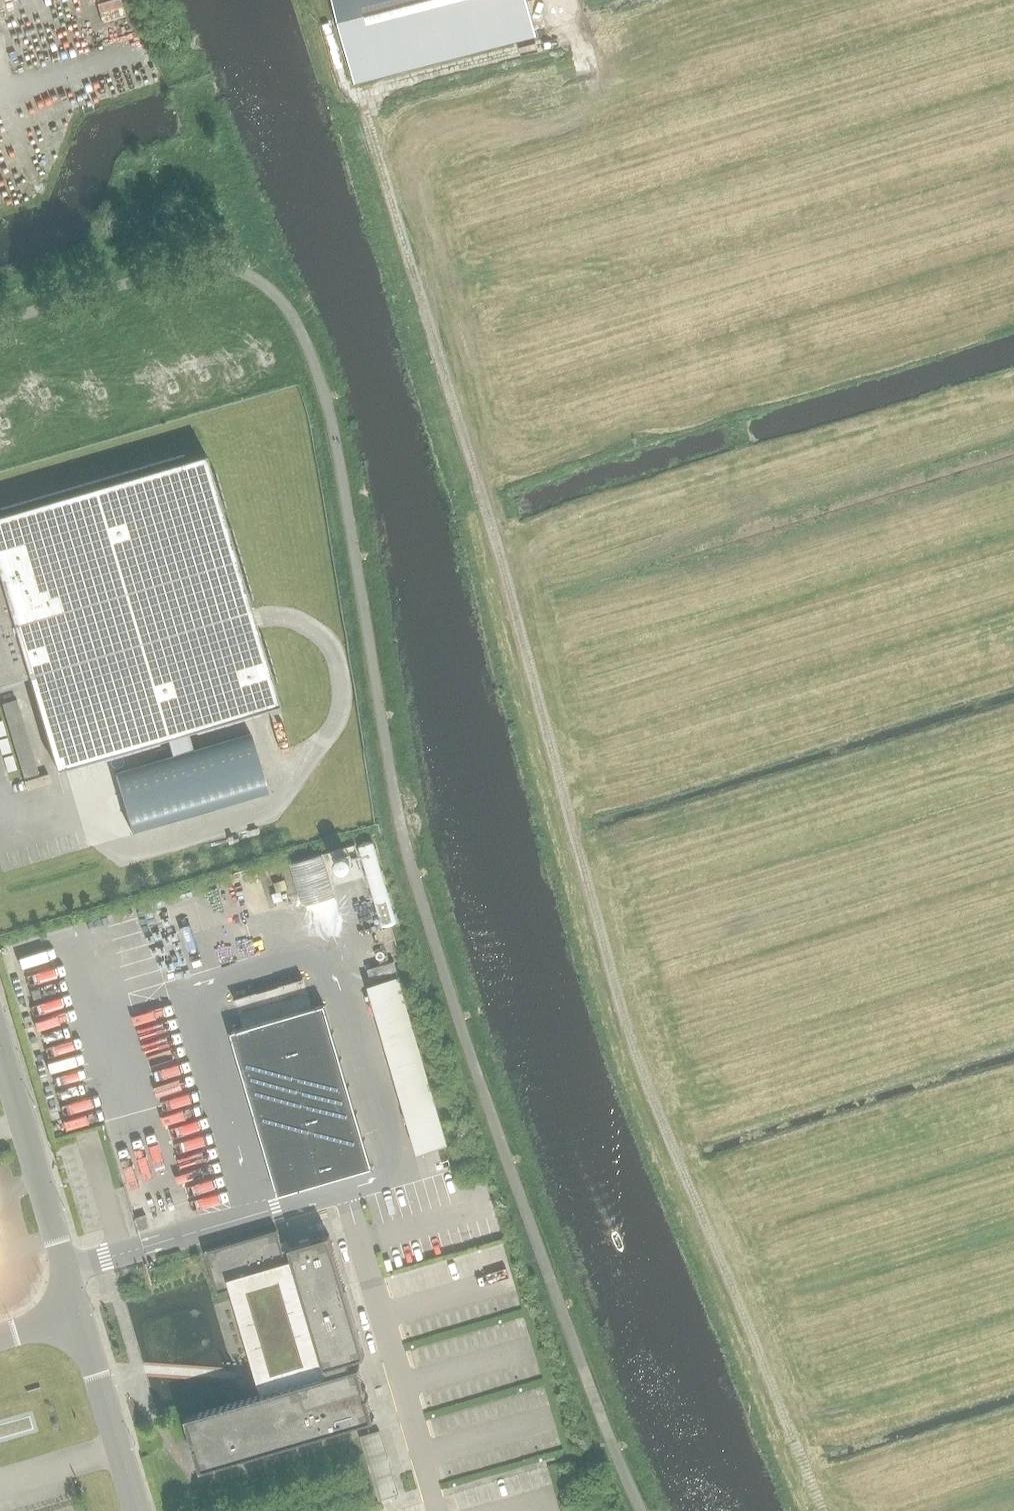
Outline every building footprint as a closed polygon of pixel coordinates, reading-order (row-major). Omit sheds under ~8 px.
[(355,78),(534,31),(526,0),(335,0),(355,78)] [(29,675),(49,670),(76,763),(166,736),(172,755),(114,773),(131,831),(267,791),(249,733),(192,750),(186,730),(278,703),(257,630),(253,619),(251,610),(205,453),(0,513),(0,684),(29,675)] [(17,697),(2,701),(7,716),(21,712),(17,697)] [(34,757),(19,761),(23,776),(38,772),(34,757)] [(379,832),(364,835),(385,924),(400,921),(379,832)] [(291,854),(305,896),(339,885),(325,843),(291,854)] [(394,961),(368,969),(371,981),(398,973),(394,961)] [(448,1144),(399,976),(368,985),(418,1152),(448,1144)] [(278,1195),(372,1167),(324,1005),(231,1032),(278,1195)] [(139,1230),(149,1227),(146,1214),(135,1218),(139,1230)] [(185,1417),(200,1469),(375,1418),(357,1358),(365,1355),(329,1235),(282,1248),(277,1229),(205,1251),(217,1293),(240,1286),(266,1378),(270,1391),(185,1417)] [(360,1443),(379,1507),(399,1501),(379,1437),(360,1443)]
